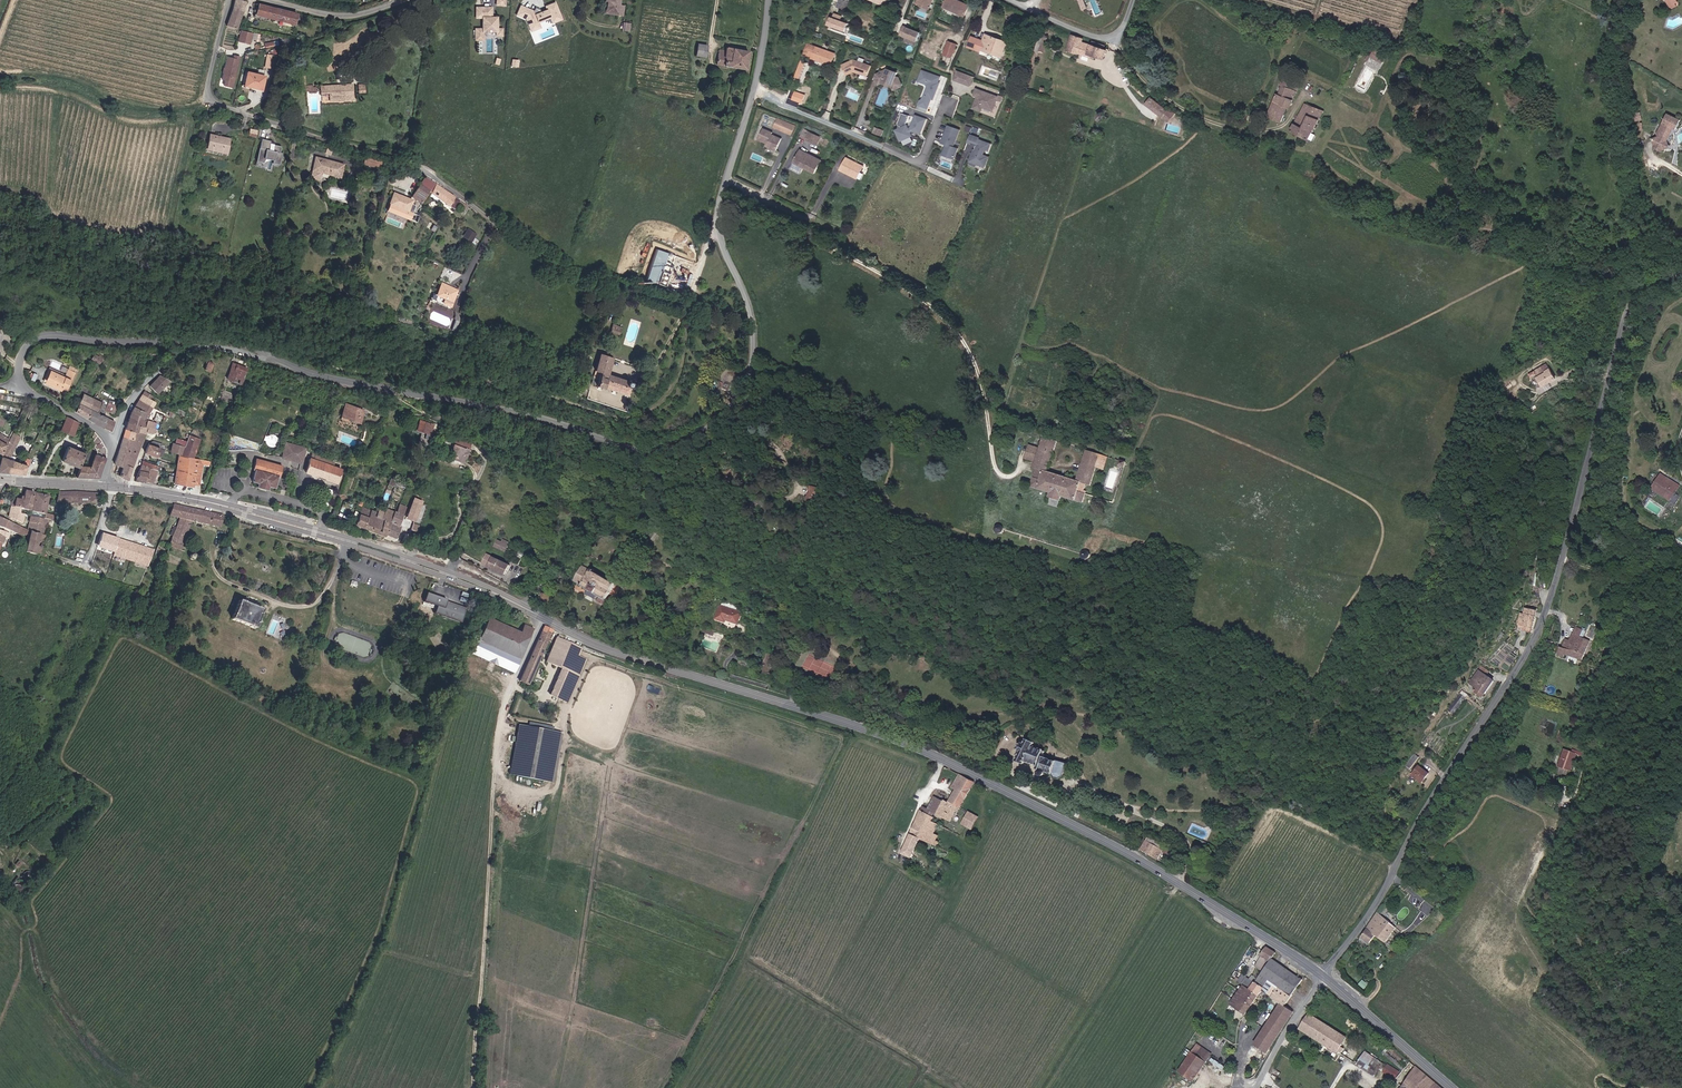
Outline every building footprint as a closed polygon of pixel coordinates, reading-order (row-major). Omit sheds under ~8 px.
[(236,28),(245,1),(242,0),(234,0),(226,25),(236,28)] [(517,3),(513,13),(522,17),(528,29),(537,25),(536,19),(546,15),(549,21),(558,17),(552,0),(550,0),(541,3),(542,7),(537,8),(531,6),(530,8),(517,3)] [(619,0),(605,0),(605,1),(608,1),(606,13),(616,15),(623,16),(624,6),(619,5),(619,0)] [(850,1),(847,0),(839,0),(837,6),(847,9),(850,1)] [(970,4),(960,0),(947,0),(944,6),(965,16),(970,4)] [(1083,10),(1088,7),(1085,0),(1079,0),(1083,10)] [(1671,9),(1680,4),(1678,0),(1666,0),(1671,9)] [(297,12),(258,2),(255,13),(294,23),(297,12)] [(473,27),(473,38),(480,38),(480,29),(493,29),(493,34),(500,34),(499,25),(494,25),(494,15),(488,15),(488,5),(473,5),(473,15),(479,15),(479,26),(473,27)] [(831,17),(828,25),(846,31),(848,23),(842,20),(844,16),(835,13),(833,17),(831,17)] [(920,32),(904,26),(901,35),(916,41),(920,32)] [(249,44),(253,33),(241,29),(237,40),(249,44)] [(1039,34),(1036,51),(1046,53),(1049,35),(1039,34)] [(1104,49),(1105,45),(1093,41),(1091,45),(1082,42),(1083,38),(1073,34),(1067,49),(1078,53),(1078,52),(1079,50),(1095,56),(1104,59),(1107,50),(1104,49)] [(991,39),(985,37),(981,48),(1001,55),(1006,41),(992,36),(991,39)] [(947,40),(942,53),(952,56),(957,44),(947,40)] [(698,43),(696,55),(704,56),(706,44),(698,43)] [(835,53),(808,43),(804,53),(831,63),(835,53)] [(726,50),(719,48),(716,63),(746,69),(749,51),(726,47),(726,50)] [(831,63),(804,53),(804,55),(831,65),(831,63)] [(232,87),(240,56),(234,55),(233,58),(227,56),(222,79),(225,80),(223,85),(232,87)] [(853,59),(842,65),(847,75),(854,71),(867,76),(871,66),(853,59)] [(806,62),(802,61),(796,77),(800,79),(806,62)] [(939,75),(918,68),(916,73),(920,74),(918,79),(926,83),(929,88),(926,95),(933,97),(938,84),(936,83),(939,75)] [(897,77),(895,76),(897,72),(887,69),(886,72),(882,71),(876,73),(879,81),(883,79),(892,83),(894,89),(900,87),(900,85),(897,77)] [(972,75),(956,69),(953,78),(969,83),(972,75)] [(264,76),(248,72),(245,86),(262,90),(264,76)] [(306,85),(305,76),(299,76),(300,86),(305,86),(305,91),(317,91),(317,87),(313,87),(313,85),(306,85)] [(1299,84),(1283,77),(1280,84),(1282,85),(1278,95),(1276,94),(1267,116),(1281,122),(1287,107),(1290,108),(1299,84)] [(329,101),(352,100),(352,84),(320,85),(320,93),(329,92),(329,101)] [(977,94),(973,106),(981,109),(982,105),(993,108),(997,97),(1000,98),(1002,94),(998,93),(998,94),(976,86),(974,93),(977,94)] [(1168,109),(1151,97),(1146,104),(1163,116),(1168,109)] [(928,106),(930,100),(923,98),(920,99),(919,103),(928,106)] [(1309,139),(1323,111),(1305,102),(1291,130),(1309,139)] [(898,123),(900,128),(896,129),(901,140),(912,135),(911,131),(913,130),(921,133),(926,118),(916,114),(911,127),(909,128),(907,123),(909,115),(902,112),(898,123)] [(1677,128),(1681,119),(1668,113),(1658,133),(1660,134),(1660,136),(1654,138),(1656,143),(1657,144),(1656,146),(1663,149),(1664,147),(1665,147),(1669,146),(1670,143),(1669,140),(1667,140),(1668,138),(1674,127),(1677,128)] [(794,125),(777,117),(775,123),(779,125),(778,128),(790,133),(794,125)] [(960,128),(948,124),(942,141),(947,143),(943,153),(955,157),(958,146),(954,145),(960,128)] [(772,131),(762,127),(758,138),(767,142),(766,145),(776,149),(781,137),(771,133),(772,131)] [(1677,128),(1674,127),(1668,138),(1672,140),(1677,128)] [(254,137),(256,129),(250,128),(248,135),(254,137)] [(818,136),(808,130),(804,138),(814,143),(818,136)] [(205,148),(226,152),(229,138),(207,134),(205,148)] [(977,143),(971,159),(986,164),(990,155),(984,153),(986,146),(990,148),(992,141),(979,137),(979,136),(974,134),(971,141),(977,143)] [(282,153),(284,147),(276,145),(276,144),(272,143),(273,142),(264,140),(257,167),(270,170),(273,160),(276,161),(274,167),(281,169),(285,154),(282,153)] [(808,156),(798,151),(793,161),(815,172),(821,159),(809,153),(808,156)] [(312,176),(321,179),(323,171),(342,177),(346,164),(317,156),(312,176)] [(366,156),(364,164),(382,168),(383,159),(366,156)] [(864,166),(847,157),(841,169),(858,177),(862,170),(864,166)] [(425,176),(412,195),(421,202),(429,191),(460,213),(466,205),(425,176)] [(395,193),(391,203),(408,210),(412,200),(395,193)] [(471,242),(476,233),(468,228),(462,237),(471,242)] [(434,292),(449,300),(455,289),(440,282),(434,292)] [(602,326),(598,324),(587,342),(592,344),(602,326)] [(620,392),(624,380),(604,373),(606,367),(610,357),(596,352),(591,369),(596,371),(591,385),(598,388),(599,385),(620,392)] [(100,363),(103,358),(94,354),(92,358),(100,363)] [(241,380),(246,369),(231,363),(227,374),(241,380)] [(1544,387),(1557,380),(1548,364),(1535,371),(1544,387)] [(64,376),(47,368),(42,379),(42,381),(64,391),(69,380),(71,381),(75,372),(67,368),(64,376)] [(728,390),(729,385),(731,385),(734,382),(736,378),(735,373),(732,370),(727,369),(723,371),(720,375),(720,379),(720,381),(721,383),(717,382),(716,386),(728,390)] [(159,375),(149,386),(156,393),(169,380),(159,375)] [(147,413),(155,401),(148,397),(150,394),(144,391),(133,407),(147,413)] [(100,402),(81,393),(77,402),(89,408),(95,411),(100,402)] [(113,413),(117,405),(107,401),(103,410),(113,415),(113,413)] [(89,408),(77,402),(72,412),(85,417),(89,408)] [(344,406),(362,413),(363,410),(345,404),(344,406)] [(362,413),(344,406),(341,416),(358,422),(362,413)] [(147,413),(133,407),(130,411),(144,418),(147,418),(149,414),(147,413)] [(116,421),(95,411),(89,408),(85,417),(112,430),(116,421)] [(143,422),(144,418),(130,411),(126,421),(143,427),(145,423),(143,422)] [(72,435),(77,422),(65,417),(60,431),(72,435)] [(126,421),(125,428),(145,434),(146,431),(152,433),(154,428),(151,427),(152,421),(148,420),(147,424),(145,423),(143,427),(126,421)] [(241,449),(246,448),(250,449),(257,450),(262,440),(264,434),(265,431),(235,420),(225,449),(233,450),(236,449),(241,449)] [(432,425),(420,421),(416,430),(423,432),(420,440),(426,442),(432,425)] [(123,436),(134,439),(124,464),(132,467),(145,434),(125,428),(123,436)] [(78,465),(75,477),(97,479),(105,458),(105,447),(99,437),(95,432),(92,441),(97,449),(96,454),(94,453),(88,465),(78,465)] [(23,473),(29,459),(25,458),(22,464),(14,461),(16,456),(11,455),(20,436),(13,433),(1,456),(0,460),(0,471),(23,473)] [(189,434),(185,445),(172,441),(169,450),(179,453),(173,482),(192,486),(193,484),(199,485),(203,464),(209,465),(210,460),(191,458),(198,439),(190,435),(189,434)] [(267,436),(264,434),(262,440),(265,441),(266,444),(268,446),(271,446),(273,446),(275,446),(277,444),(277,441),(277,439),(276,437),(274,435),(271,435),(270,435),(267,436)] [(134,439),(123,436),(113,465),(123,467),(124,464),(134,439)] [(1036,468),(1030,487),(1050,493),(1049,497),(1061,501),(1062,497),(1082,504),(1086,493),(1087,490),(1090,491),(1099,466),(1106,469),(1109,458),(1087,450),(1077,480),(1050,471),(1059,442),(1043,436),(1039,446),(1030,443),(1025,458),(1035,461),(1033,467),(1036,468)] [(305,449),(287,442),(281,456),(300,464),(305,449)] [(155,456),(158,448),(148,443),(144,451),(155,456)] [(448,455),(464,462),(469,449),(453,443),(448,455)] [(83,452),(66,445),(60,460),(77,467),(83,452)] [(313,459),(310,457),(306,472),(337,482),(341,468),(333,466),(335,459),(315,453),(313,459)] [(256,459),(253,468),(255,469),(252,480),(259,482),(257,487),(267,489),(268,484),(274,486),(277,475),(278,476),(281,466),(256,459)] [(154,483),(157,470),(142,463),(135,480),(154,483)] [(119,475),(127,480),(132,467),(124,464),(123,467),(119,475)] [(1662,473),(1653,488),(1670,499),(1679,484),(1662,473)] [(811,485),(819,492),(830,481),(823,474),(811,485)] [(805,485),(803,497),(809,498),(811,486),(805,485)] [(24,490),(21,501),(23,501),(32,503),(35,493),(24,490)] [(94,505),(96,494),(60,491),(57,504),(94,505)] [(32,512),(44,515),(45,513),(48,496),(35,493),(32,503),(23,501),(21,510),(32,512)] [(9,517),(22,523),(24,515),(20,513),(21,510),(23,501),(21,501),(13,499),(9,517)] [(417,517),(422,504),(413,500),(408,513),(417,517)] [(397,525),(406,506),(399,503),(396,512),(385,508),(383,513),(357,504),(354,509),(359,511),(353,525),(383,536),(395,539),(400,526),(397,525)] [(180,519),(169,546),(180,550),(192,521),(219,528),(223,516),(174,505),(169,516),(180,519)] [(31,517),(49,520),(52,521),(53,515),(45,513),(44,515),(32,512),(31,517)] [(48,528),(49,520),(31,517),(29,524),(48,528)] [(10,532),(12,532),(16,534),(19,528),(0,518),(0,528),(10,532)] [(46,536),(48,528),(29,524),(27,531),(46,536)] [(0,528),(0,529),(0,543),(1,544),(3,541),(7,542),(10,532),(0,528)] [(27,531),(19,528),(16,534),(22,536),(23,534),(29,536),(23,553),(38,557),(46,536),(27,531)] [(1021,539),(1037,544),(1038,539),(1023,535),(1021,539)] [(506,548),(510,541),(504,538),(500,545),(506,548)] [(489,553),(483,564),(507,576),(513,564),(489,553)] [(571,584),(587,591),(599,597),(605,600),(613,586),(578,569),(576,573),(571,584)] [(596,603),(599,597),(587,591),(584,597),(596,603)] [(445,600),(425,593),(422,602),(434,607),(432,612),(459,622),(463,609),(444,602),(445,600)] [(255,624),(261,611),(251,607),(238,601),(229,620),(253,630),(255,625),(255,624)] [(737,613),(721,607),(715,621),(724,625),(726,621),(737,626),(743,612),(738,610),(737,613)] [(1526,627),(1534,629),(1540,610),(1533,608),(1531,613),(1524,611),(1520,624),(1526,627)] [(472,655),(512,673),(532,630),(522,626),(519,634),(488,620),(472,655)] [(528,687),(552,630),(543,626),(518,682),(528,687)] [(1578,627),(1575,634),(1586,638),(1589,631),(1578,627)] [(1586,638),(1575,634),(1573,640),(1570,639),(1566,648),(1563,647),(1559,655),(1567,658),(1568,655),(1584,660),(1591,640),(1586,638)] [(591,653),(557,639),(546,663),(562,669),(550,696),(569,704),(591,653)] [(1486,686),(1483,690),(1487,693),(1500,674),(1491,668),(1485,664),(1475,678),(1482,683),(1486,686)] [(1461,694),(1449,710),(1454,714),(1466,698),(1461,694)] [(561,733),(517,725),(508,774),(552,782),(561,733)] [(1442,739),(1435,748),(1446,756),(1453,746),(1442,739)] [(1054,763),(1042,757),(1044,753),(1032,748),(1034,744),(1025,740),(1023,743),(1020,742),(1016,749),(1018,750),(1016,754),(1018,755),(1015,762),(1023,766),(1025,762),(1032,766),(1031,768),(1038,771),(1036,775),(1041,777),(1044,772),(1053,777),(1053,778),(1055,779),(1061,778),(1067,765),(1056,759),(1054,763)] [(1563,769),(1575,773),(1580,759),(1569,755),(1563,769)] [(1421,783),(1429,772),(1418,764),(1410,775),(1421,783)] [(973,780),(959,774),(952,787),(955,789),(949,802),(945,800),(944,801),(934,796),(928,809),(923,806),(911,833),(901,854),(912,859),(921,838),(938,846),(941,841),(937,840),(939,835),(935,833),(939,823),(933,820),(936,814),(951,821),(958,806),(961,807),(973,780)] [(973,830),(980,817),(970,812),(962,825),(973,830)] [(1147,840),(1147,841),(1142,850),(1160,859),(1165,849),(1147,840)] [(1177,849),(1170,845),(1167,850),(1175,854),(1177,849)] [(25,872),(23,873),(23,875),(23,877),(24,879),(24,880),(27,881),(30,880),(32,878),(33,876),(32,873),(30,872),(27,871),(25,872)] [(18,880),(15,880),(13,882),(12,884),(12,887),(13,889),(15,891),(18,891),(20,891),(22,889),(23,886),(23,884),(22,882),(21,880),(18,880)] [(1437,895),(1456,907),(1462,898),(1444,886),(1437,895)] [(1378,912),(1361,936),(1371,943),(1377,935),(1387,942),(1400,926),(1378,912)] [(1276,952),(1267,946),(1255,965),(1262,970),(1257,978),(1251,974),(1249,978),(1246,976),(1247,974),(1243,971),(1239,977),(1236,975),(1234,979),(1242,985),(1230,1004),(1246,1015),(1262,990),(1269,994),(1275,986),(1277,987),(1271,997),(1280,1003),(1253,1044),(1267,1053),(1312,983),(1272,958),(1276,952)] [(1345,1038),(1307,1014),(1298,1027),(1336,1052),(1345,1038)] [(1197,1044),(1179,1070),(1193,1079),(1211,1053),(1197,1044)] [(1403,1069),(1409,1061),(1390,1046),(1384,1054),(1403,1069)] [(1365,1050),(1357,1063),(1369,1070),(1377,1057),(1365,1050)] [(1394,1079),(1400,1071),(1387,1062),(1382,1070),(1394,1079)] [(1417,1066),(1402,1087),(1442,1087),(1417,1066)]
